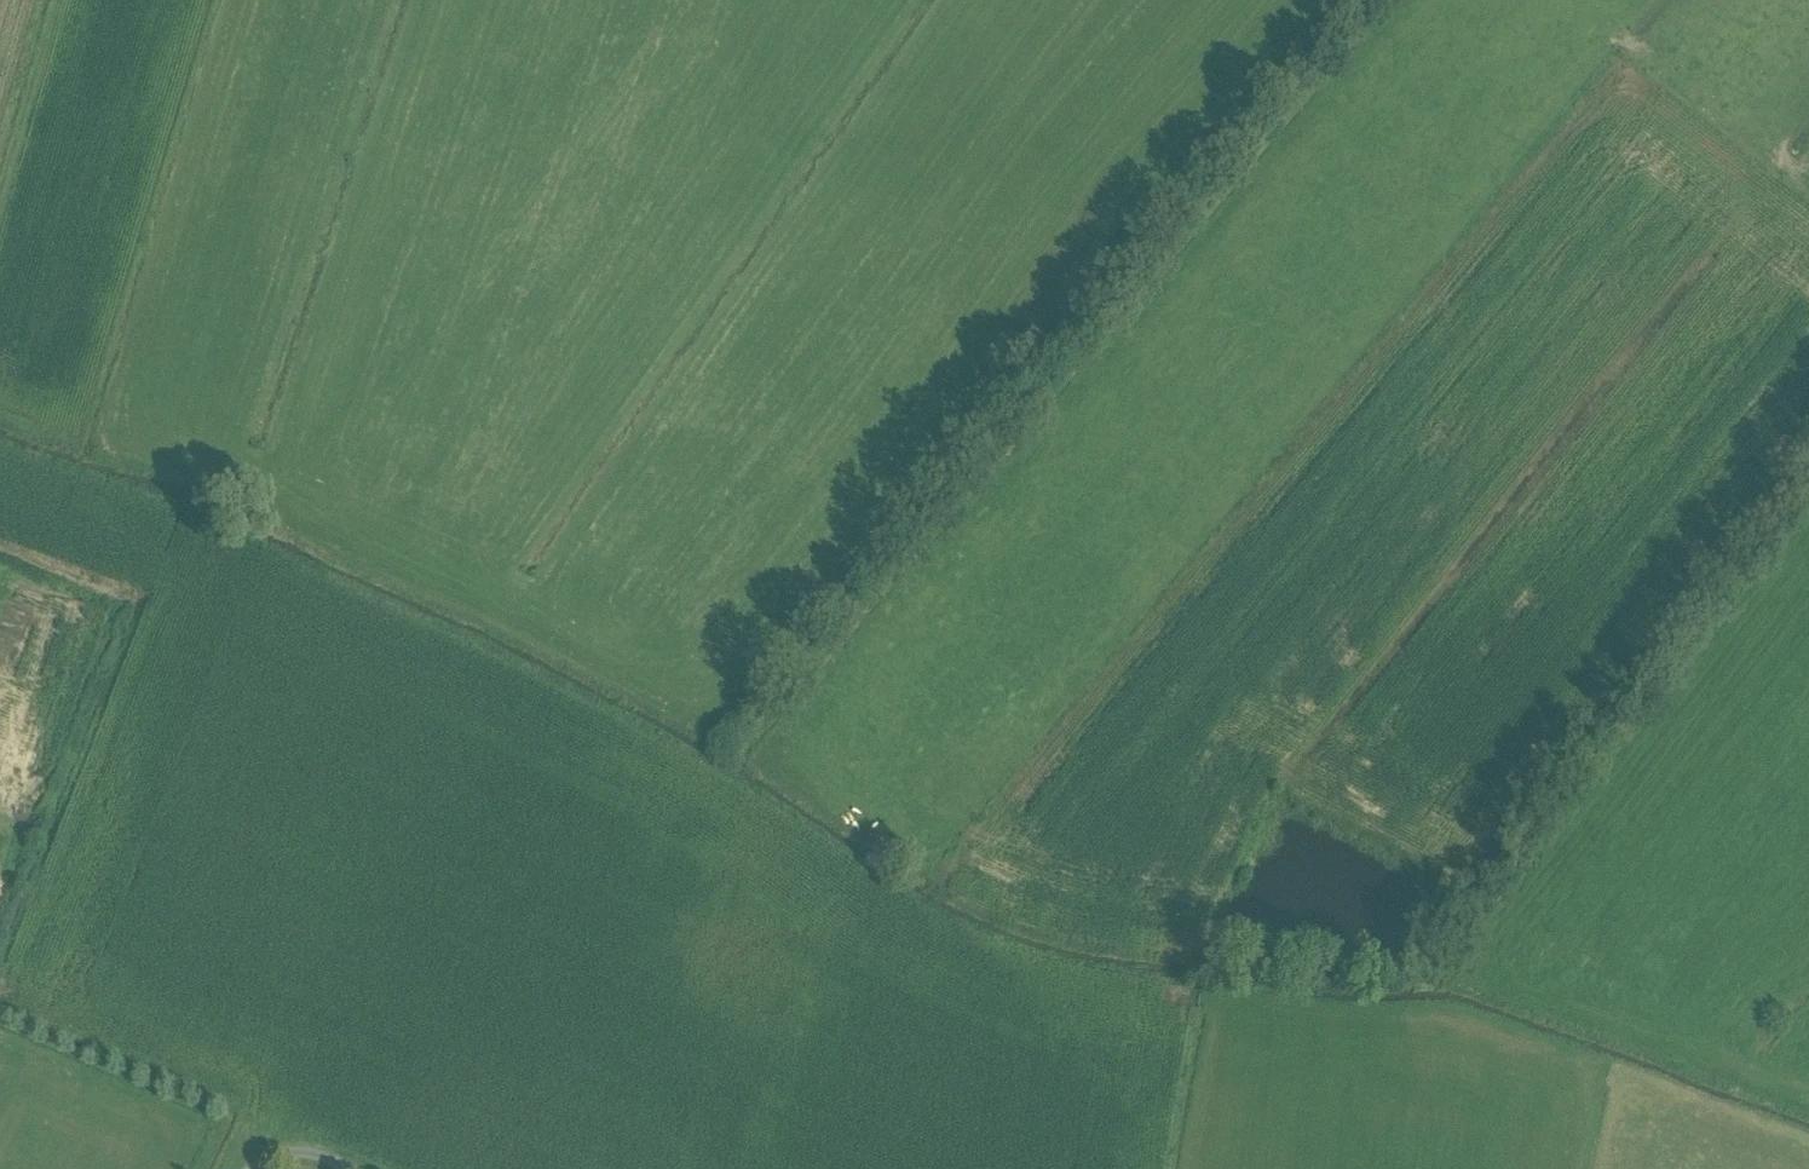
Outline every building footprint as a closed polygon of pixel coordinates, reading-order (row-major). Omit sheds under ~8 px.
[(869,842),(856,860),(876,874),(888,856),(869,842)]
